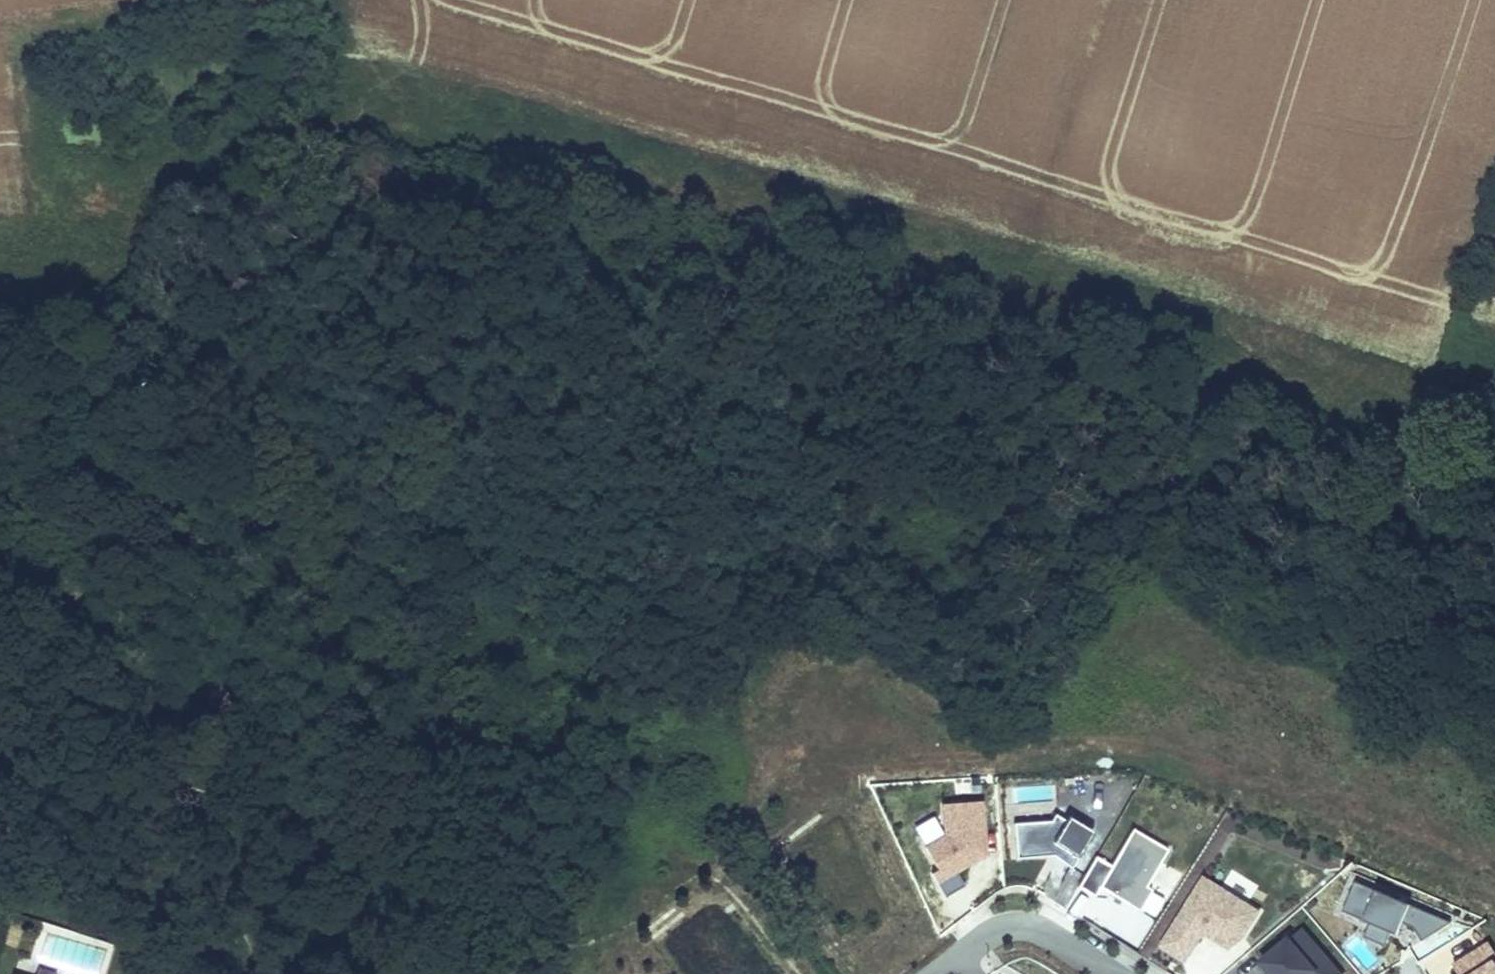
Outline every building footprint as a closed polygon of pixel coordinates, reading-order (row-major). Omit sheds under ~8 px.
[(944,836),(925,847),(937,869),(930,873),(944,897),(964,886),(956,871),(985,854),(981,801),(942,804),(944,836)] [(1013,823),(1016,858),(1046,856),(1046,849),(1053,849),(1053,855),(1071,868),(1092,837),(1057,816),(1050,820),(1013,823)] [(1150,888),(1171,851),(1132,828),(1110,865),(1095,856),(1077,886),(1093,895),(1099,886),(1139,910),(1151,889),(1150,888)] [(1242,936),(1258,910),(1204,876),(1162,944),(1186,959),(1199,938),(1192,934),(1197,927),(1203,931),(1229,947),(1242,936)] [(1356,881),(1343,911),(1370,923),(1391,932),(1398,934),(1403,922),(1414,927),(1423,941),(1451,923),(1450,921),(1356,881)] [(1370,923),(1364,937),(1385,946),(1391,932),(1370,923)] [(1197,927),(1192,934),(1199,938),(1203,931),(1197,927)] [(1262,962),(1272,973),(1285,973),(1286,973),(1287,973),(1340,973),(1301,929),(1262,962)] [(1494,961),(1494,953),(1488,942),(1453,964),(1459,973),(1494,973),(1494,961)] [(36,966),(35,973),(54,973),(55,971),(36,966)]
